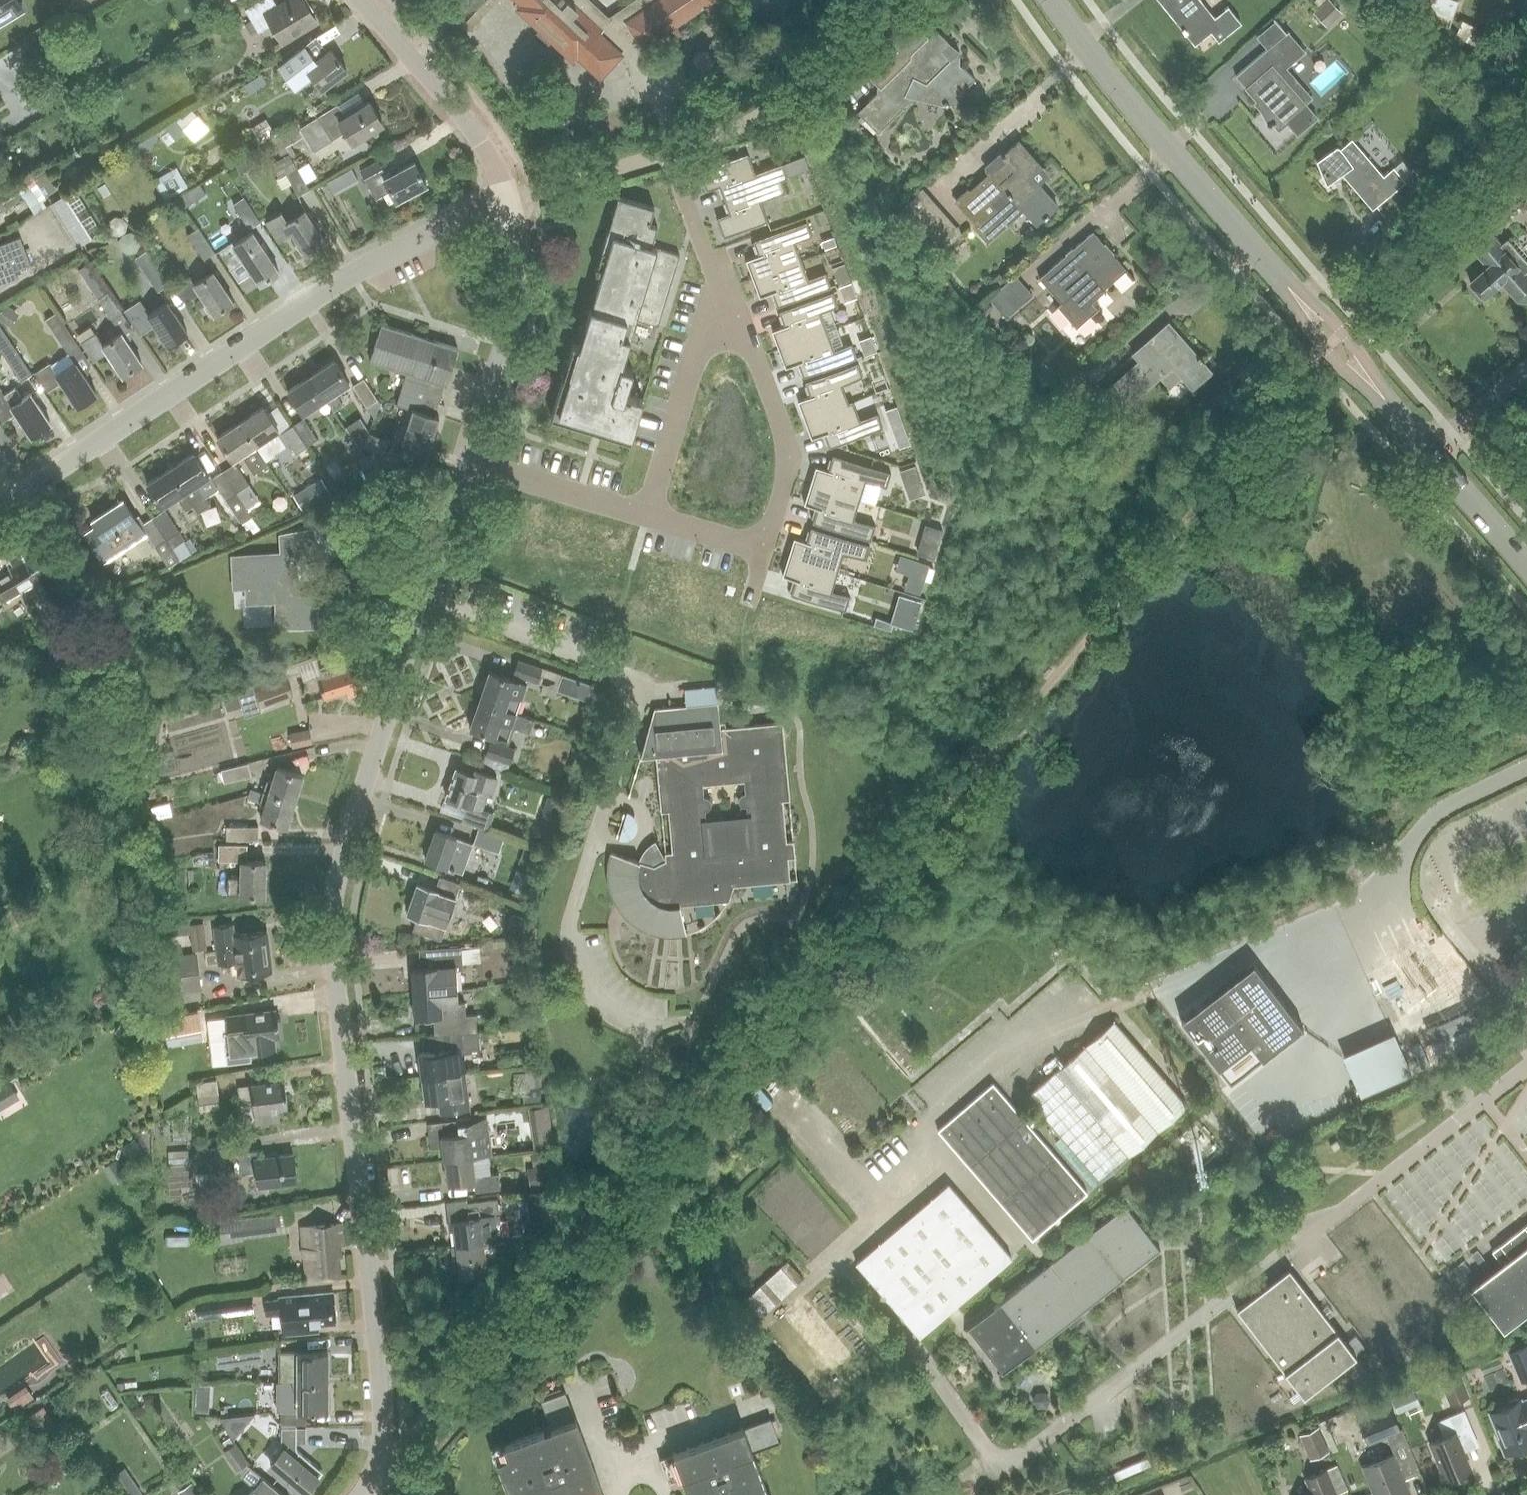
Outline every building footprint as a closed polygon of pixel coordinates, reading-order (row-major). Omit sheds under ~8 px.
[(23,10),(17,0),(0,0),(0,24),(23,10)] [(317,21),(303,0),(288,0),(277,7),(273,0),(261,0),(245,10),(259,33),(271,25),(283,43),(317,21)] [(588,0),(517,0),(521,4),(517,8),(540,29),(537,32),(547,42),(551,38),(573,60),(577,56),(599,77),(621,53),(616,49),(622,43),(624,45),(636,38),(637,40),(645,45),(711,0),(634,0),(608,18),(588,0)] [(1210,31),(1218,40),(1240,23),(1227,7),(1214,18),(1200,0),(1168,0),(1169,2),(1164,5),(1164,6),(1189,38),(1204,26),(1209,32),(1210,31)] [(1314,12),(1326,24),(1340,11),(1329,0),(1326,0),(1314,12)] [(1422,17),(1449,27),(1458,1),(1457,0),(1428,0),(1422,17)] [(863,67),(880,85),(877,87),(877,93),(857,112),(878,133),(879,132),(903,109),(904,108),(899,103),(909,94),(928,100),(934,99),(937,97),(946,106),(950,103),(961,103),(962,92),(974,80),(975,81),(976,81),(963,67),(959,67),(959,51),(954,51),(947,44),(948,42),(936,30),(927,39),(915,17),(863,67)] [(1457,29),(1467,37),(1475,27),(1466,19),(1457,29)] [(54,21),(45,27),(33,34),(40,46),(52,39),(61,33),(54,21)] [(323,88),(347,69),(330,49),(309,66),(298,52),(278,68),(295,89),(312,75),(323,88)] [(1287,122),(1289,124),(1298,134),(1309,124),(1317,118),(1306,105),(1273,68),(1282,60),(1273,50),(1258,64),(1254,60),(1236,76),(1248,90),(1265,109),(1263,111),(1267,124),(1269,128),(1274,127),(1277,130),(1285,124),(1287,122)] [(315,151),(332,141),(346,132),(353,143),(383,124),(369,102),(345,117),(338,104),(300,128),(315,151)] [(192,107),(177,120),(194,140),(210,127),(192,107)] [(175,119),(166,126),(176,139),(185,133),(175,119)] [(279,133),(292,155),(296,153),(290,144),(303,137),(295,124),(279,133)] [(286,173),(298,195),(309,188),(290,156),(292,155),(279,133),(265,141),(272,154),(279,150),(283,157),(271,164),(279,178),(286,173)] [(151,136),(142,141),(149,152),(158,147),(151,136)] [(1414,170),(1411,172),(1403,179),(1394,168),(1383,176),(1352,139),(1340,150),(1338,148),(1337,148),(1317,162),(1331,181),(1342,173),(1372,210),(1377,206),(1387,218),(1422,179),(1414,170)] [(1020,141),(1004,154),(1004,153),(1002,155),(1002,156),(1004,158),(1004,157),(1006,160),(970,192),(968,190),(956,201),(976,223),(973,225),(987,241),(1008,223),(1023,210),(1024,212),(1036,226),(1059,205),(1039,183),(1036,185),(1034,183),(1029,177),(1041,166),(1042,165),(1020,141)] [(748,154),(699,171),(706,191),(719,186),(724,200),(781,179),(788,177),(787,176),(809,168),(804,156),(783,163),(755,174),(748,154)] [(243,156),(233,162),(241,174),(251,168),(243,156)] [(422,172),(420,173),(414,162),(397,171),(395,167),(384,173),(378,161),(361,171),(376,199),(390,191),(396,202),(427,185),(425,182),(427,181),(422,172)] [(177,165),(154,179),(166,200),(189,186),(177,165)] [(352,169),(341,175),(347,186),(358,180),(352,169)] [(0,193),(0,212),(26,197),(34,212),(45,205),(43,201),(47,199),(44,195),(55,189),(45,173),(41,176),(38,170),(0,193)] [(729,214),(717,218),(723,237),(767,221),(760,202),(786,192),(781,179),(724,200),(729,214)] [(202,182),(183,193),(191,208),(211,197),(202,182)] [(105,185),(98,189),(104,198),(111,194),(105,185)] [(914,223),(936,203),(923,188),(901,208),(914,223)] [(75,190),(51,205),(78,248),(102,232),(75,190)] [(233,204),(250,229),(260,221),(244,197),(233,204)] [(620,367),(635,319),(657,326),(679,255),(651,246),(657,226),(649,224),(654,208),(617,197),(595,271),(600,273),(578,345),(573,343),(550,417),(573,424),(594,431),(603,433),(629,441),(642,397),(624,391),(630,371),(620,367)] [(286,224),(284,220),(279,212),(265,222),(277,240),(290,231),(306,255),(325,242),(305,211),(286,224)] [(962,233),(949,218),(927,237),(940,252),(962,233)] [(758,256),(746,261),(753,279),(801,261),(794,242),(812,235),(807,222),(753,241),(758,256)] [(187,234),(203,258),(214,251),(198,227),(187,234)] [(218,252),(223,259),(230,270),(243,261),(259,285),(278,272),(252,233),(234,245),(232,243),(218,252)] [(1040,279),(1061,304),(1058,307),(1076,327),(1096,309),(1093,306),(1090,303),(1103,292),(1102,291),(1126,270),(1119,263),(1093,233),(1040,279)] [(1517,302),(1526,302),(1526,301),(1526,280),(1523,275),(1526,271),(1526,265),(1506,240),(1498,247),(1487,234),(1470,248),(1487,268),(1469,284),(1481,299),(1500,282),(1517,302)] [(833,236),(822,240),(824,248),(836,244),(833,236)] [(17,279),(14,270),(30,264),(19,237),(4,243),(0,245),(0,286),(17,279)] [(136,257),(144,269),(158,290),(168,283),(147,250),(136,257)] [(801,261),(753,279),(759,297),(772,292),(777,307),(831,287),(826,273),(808,280),(801,261)] [(111,319),(112,319),(122,333),(131,327),(88,263),(78,270),(111,319)] [(214,315),(233,302),(213,272),(194,284),(189,277),(175,287),(185,300),(198,291),(214,315)] [(1001,273),(990,281),(997,289),(1007,280),(1001,273)] [(989,298),(1006,317),(1032,294),(1015,275),(989,298)] [(851,282),(840,287),(845,302),(856,298),(851,282)] [(784,327),(772,331),(778,349),(827,331),(820,312),(838,306),(833,292),(779,312),(784,327)] [(987,300),(979,307),(985,314),(993,307),(987,300)] [(126,311),(130,317),(139,331),(152,322),(168,346),(187,333),(167,302),(148,315),(139,302),(126,311)] [(0,312),(0,320),(9,326),(18,314),(6,304),(0,312)] [(46,319),(76,363),(57,376),(49,364),(35,373),(48,392),(61,383),(77,407),(96,394),(84,376),(87,373),(90,362),(56,312),(46,319)] [(1192,388),(1211,371),(1168,323),(1133,354),(1139,361),(1097,397),(1114,416),(1159,377),(1169,388),(1182,376),(1192,388)] [(406,374),(443,385),(446,386),(458,349),(382,325),(370,362),(406,374)] [(103,345),(100,341),(90,327),(76,336),(93,361),(107,353),(123,376),(142,363),(121,333),(103,345)] [(827,331),(778,349),(785,367),(797,363),(803,377),(857,358),(852,344),(834,350),(827,331)] [(871,336),(859,340),(865,355),(876,351),(871,336)] [(0,344),(0,349),(21,380),(31,373),(8,338),(0,344)] [(334,360),(311,376),(326,399),(333,410),(343,404),(335,393),(349,384),(334,360)] [(810,397),(798,402),(804,419),(848,403),(841,385),(863,377),(857,363),(804,382),(810,397)] [(397,404),(412,409),(401,444),(428,452),(439,418),(434,416),(443,385),(406,374),(397,404)] [(311,376),(288,391),(303,414),(326,399),(311,376)] [(363,378),(352,385),(366,407),(378,400),(363,378)] [(22,399),(14,387),(3,394),(0,389),(0,418),(2,422),(15,413),(32,437),(51,423),(30,393),(22,399)] [(848,403),(804,419),(811,438),(823,433),(829,448),(882,428),(877,414),(860,421),(853,402),(848,403)] [(896,406),(885,410),(893,430),(904,426),(896,406)] [(263,407),(240,422),(268,464),(266,460),(287,446),(283,440),(286,438),(296,453),(307,446),(293,424),(280,432),(263,407)] [(303,417),(293,424),(307,446),(317,439),(303,417)] [(358,417),(344,426),(360,450),(361,447),(367,433),(368,431),(358,417)] [(268,464),(240,422),(217,437),(233,461),(242,454),(254,473),(268,464)] [(194,505),(193,505),(198,512),(210,504),(197,484),(208,477),(193,453),(170,468),(185,492),(194,505)] [(380,470),(373,453),(358,459),(365,476),(380,470)] [(815,467),(810,485),(859,500),(865,481),(886,487),(891,473),(832,455),(828,470),(815,467)] [(234,464),(222,472),(251,516),(252,516),(237,493),(248,486),(234,464)] [(915,464),(901,469),(906,483),(920,478),(915,464)] [(185,492),(170,468),(147,484),(162,507),(177,497),(186,510),(193,505),(194,505),(185,492)] [(251,516),(222,472),(213,478),(242,523),(251,516)] [(810,485),(804,503),(817,507),(812,522),(870,540),(875,526),(853,519),(859,500),(810,485)] [(306,488),(294,496),(302,508),(313,501),(306,488)] [(179,559),(152,519),(144,524),(139,516),(135,518),(122,500),(92,520),(96,526),(85,534),(104,562),(138,540),(147,534),(155,546),(169,566),(179,559)] [(152,519),(179,559),(180,561),(192,553),(164,511),(152,519)] [(926,524),(917,553),(933,557),(942,529),(926,524)] [(794,538),(788,557),(837,572),(843,552),(865,559),(869,545),(810,527),(806,542),(794,538)] [(278,599),(278,625),(315,624),(315,598),(295,599),(292,562),(318,557),(315,541),(280,548),(281,556),(231,559),(233,590),(245,589),(246,601),(278,599)] [(46,598),(53,611),(66,603),(76,601),(71,581),(52,565),(46,569),(33,547),(10,560),(14,567),(0,575),(0,585),(7,598),(32,583),(43,600),(46,598)] [(788,557),(782,575),(795,579),(790,594),(845,610),(850,597),(831,591),(837,572),(788,557)] [(924,578),(930,580),(934,567),(928,565),(924,578)] [(876,617),(873,624),(890,629),(892,623),(890,622),(876,617)] [(317,656),(323,674),(317,676),(324,698),(345,691),(347,699),(372,691),(363,661),(346,667),(340,649),(317,656)] [(519,660),(512,680),(489,672),(479,700),(516,713),(525,684),(535,688),(542,668),(519,660)] [(248,708),(293,694),(287,673),(242,687),(248,708)] [(557,689),(589,700),(594,685),(562,674),(557,689)] [(716,687),(684,690),(685,706),(718,703),(716,687)] [(516,713),(479,700),(470,729),(506,741),(511,726),(529,732),(534,719),(516,713)] [(754,725),(749,726),(726,728),(720,728),(718,703),(667,708),(659,709),(654,709),(640,756),(655,755),(660,812),(667,811),(671,852),(664,853),(665,860),(653,866),(611,853),(608,864),(607,873),(608,882),(611,891),(614,900),(619,908),(624,916),(631,922),(639,927),(647,932),(656,934),(666,936),(675,936),(685,934),(679,905),(728,901),(733,886),(789,881),(787,858),(794,857),(793,841),(786,842),(782,801),(789,800),(782,723),(754,725)] [(309,728),(289,732),(292,747),(312,743),(309,728)] [(515,748),(490,740),(482,764),(507,772),(515,748)] [(248,763),(221,770),(224,781),(251,775),(248,763)] [(263,792),(294,801),(302,776),(277,768),(272,782),(267,780),(263,792)] [(493,814),(480,810),(487,789),(492,791),(496,777),(474,770),(472,774),(456,769),(446,798),(466,805),(461,820),(488,829),(493,814)] [(286,827),(294,801),(263,792),(259,803),(265,805),(261,819),(286,827)] [(258,840),(258,826),(226,826),(226,840),(258,840)] [(504,836),(478,828),(473,841),(499,850),(504,836)] [(462,871),(467,854),(471,845),(455,840),(456,837),(435,830),(425,859),(446,866),(462,871)] [(159,843),(146,844),(147,861),(160,859),(159,843)] [(265,896),(266,862),(247,862),(247,846),(219,845),(219,861),(242,862),(241,878),(228,878),(227,895),(265,896)] [(173,871),(153,872),(155,894),(174,892),(173,871)] [(407,913),(418,917),(413,931),(434,938),(443,941),(454,909),(463,885),(439,876),(434,890),(417,884),(407,913)] [(525,918),(508,918),(508,932),(524,932),(525,918)] [(203,921),(190,922),(191,932),(193,948),(206,947),(203,921)] [(190,922),(168,924),(169,934),(191,932),(190,922)] [(207,953),(207,959),(268,952),(266,932),(234,935),(233,923),(213,925),(216,952),(207,953)] [(1361,1097),(1495,1036),(1485,1014),(1480,1017),(1466,988),(1456,992),(1431,937),(1382,960),(1407,1016),(1422,1009),(1435,1037),(1401,1052),(1394,1037),(1344,1060),(1361,1097)] [(493,939),(480,940),(481,948),(507,945),(506,940),(493,942),(493,939)] [(437,967),(411,969),(412,993),(439,992),(457,990),(456,971),(463,970),(461,946),(436,949),(436,958),(437,967)] [(201,989),(197,952),(168,956),(173,993),(201,989)] [(268,952),(207,959),(208,963),(217,962),(218,965),(237,963),(238,976),(271,973),(268,952)] [(1253,963),(1179,1020),(1230,1085),(1303,1028),(1253,963)] [(439,992),(412,993),(414,1018),(440,1016),(441,1034),(475,1031),(477,1031),(476,1014),(465,1014),(465,1002),(458,1002),(457,990),(439,992)] [(252,1061),(251,1052),(276,1049),(275,1037),(279,1036),(276,1010),(244,1014),(244,1015),(227,1017),(227,1018),(207,1020),(211,1049),(225,1047),(226,1049),(228,1065),(252,1061)] [(163,1019),(167,1043),(203,1036),(199,1012),(163,1019)] [(1026,1096),(1100,1181),(1187,1106),(1114,1021),(1026,1096)] [(430,1051),(419,1053),(422,1077),(448,1074),(448,1071),(449,1071),(461,1070),(460,1051),(481,1050),(480,1031),(477,1031),(475,1031),(441,1034),(434,1035),(429,1035),(430,1051)] [(448,1074),(422,1077),(426,1102),(439,1100),(441,1113),(466,1110),(465,1096),(462,1078),(461,1070),(449,1071),(448,1071),(448,1074)] [(219,1107),(216,1079),(196,1081),(199,1110),(219,1107)] [(252,1098),(254,1113),(256,1124),(280,1121),(279,1109),(288,1108),(284,1081),(250,1085),(250,1086),(238,1087),(239,1099),(252,1098)] [(20,1098),(10,1082),(0,1088),(0,1110),(20,1098)] [(1033,1239),(1088,1192),(993,1082),(938,1129),(1033,1239)] [(539,1086),(522,1088),(524,1102),(541,1100),(539,1086)] [(442,1136),(446,1161),(472,1157),(472,1158),(491,1155),(487,1117),(457,1121),(459,1134),(442,1136)] [(538,1125),(528,1133),(538,1145),(548,1137),(538,1125)] [(198,1146),(201,1169),(225,1166),(222,1143),(198,1146)] [(139,1145),(125,1153),(135,1169),(149,1161),(139,1145)] [(258,1187),(297,1182),(293,1154),(259,1158),(258,1151),(239,1154),(242,1174),(256,1172),(258,1187)] [(548,1151),(531,1153),(533,1165),(550,1163),(548,1151)] [(499,1174),(474,1177),(472,1158),(472,1157),(446,1161),(449,1185),(474,1182),(476,1192),(501,1189),(499,1174)] [(125,1174),(116,1158),(104,1166),(113,1181),(125,1174)] [(553,1167),(532,1170),(534,1188),(555,1186),(553,1167)] [(859,1261),(922,1334),(1012,1257),(948,1183),(859,1261)] [(545,1207),(551,1206),(554,1200),(550,1195),(543,1195),(540,1202),(545,1207)] [(469,1218),(453,1220),(456,1245),(482,1241),(503,1238),(498,1199),(467,1203),(469,1218)] [(1092,1231),(994,1307),(969,1327),(964,1330),(965,1331),(970,1328),(1003,1371),(999,1375),(999,1376),(1004,1372),(1029,1352),(1127,1276),(1127,1275),(1160,1250),(1126,1206),(1093,1232),(1092,1231)] [(281,1229),(279,1214),(242,1219),(241,1214),(222,1216),(222,1222),(205,1224),(207,1241),(220,1239),(219,1236),(281,1229)] [(343,1242),(341,1223),(302,1227),(308,1279),(340,1276),(336,1242),(343,1242)] [(1492,1252),(1501,1264),(1470,1288),(1503,1330),(1526,1311),(1526,1224),(1492,1252)] [(482,1241),(456,1245),(459,1269),(460,1277),(487,1274),(485,1266),(483,1248),(495,1247),(496,1252),(504,1251),(503,1239),(503,1238),(482,1241)] [(786,1258),(740,1304),(756,1320),(803,1274),(786,1258)] [(1236,1310),(1303,1397),(1356,1356),(1289,1269),(1236,1310)] [(217,1299),(219,1316),(254,1311),(251,1294),(217,1299)] [(283,1334),(290,1334),(312,1332),(311,1325),(336,1323),(333,1294),(287,1297),(265,1299),(266,1314),(281,1313),(283,1334)] [(1506,1351),(1519,1382),(1526,1378),(1526,1342),(1506,1351)] [(238,1364),(263,1360),(261,1347),(236,1350),(238,1364)] [(279,1351),(278,1381),(297,1381),(328,1381),(328,1351),(298,1351),(288,1351),(279,1351)] [(1460,1371),(1440,1380),(1450,1403),(1470,1395),(1460,1371)] [(278,1381),(277,1409),(281,1410),(281,1424),(305,1424),(305,1411),(327,1411),(328,1381),(297,1381),(278,1381)] [(28,1388),(9,1401),(14,1409),(33,1396),(28,1388)] [(573,1410),(566,1391),(542,1400),(552,1428),(493,1449),(510,1494),(604,1494),(602,1489),(577,1419),(576,1419),(573,1410)] [(1353,1410),(1368,1444),(1401,1429),(1386,1395),(1353,1410)] [(1400,1397),(1392,1401),(1397,1413),(1406,1410),(1400,1397)] [(1521,1403),(1520,1401),(1515,1399),(1508,1402),(1506,1407),(1490,1414),(1500,1437),(1497,1439),(1503,1455),(1526,1445),(1526,1400),(1521,1403)] [(69,1400),(59,1408),(67,1417),(76,1410),(69,1400)] [(44,1406),(28,1416),(40,1437),(56,1428),(44,1406)] [(1460,1445),(1475,1439),(1463,1411),(1438,1422),(1444,1436),(1430,1442),(1445,1479),(1470,1469),(1460,1445)] [(781,1442),(772,1418),(744,1428),(744,1427),(674,1453),(660,1459),(669,1483),(683,1478),(689,1494),(769,1494),(753,1452),(781,1442)] [(1299,1434),(1310,1459),(1329,1450),(1318,1426),(1299,1434)] [(319,1477),(323,1473),(322,1472),(318,1476),(304,1464),(308,1460),(299,1452),(297,1446),(297,1442),(306,1442),(306,1427),(281,1427),(281,1443),(281,1450),(271,1461),(283,1471),(279,1476),(301,1494),(303,1494),(319,1477)] [(256,1488),(250,1494),(283,1494),(247,1464),(229,1437),(223,1441),(227,1448),(222,1450),(236,1471),(239,1468),(242,1471),(239,1474),(256,1488)] [(52,1438),(44,1444),(53,1457),(61,1451),(52,1438)] [(1409,1494),(1393,1455),(1363,1468),(1374,1494),(1407,1494),(1409,1494)] [(123,1494),(137,1494),(142,1492),(124,1466),(110,1476),(123,1494)] [(1336,1493),(1326,1470),(1305,1479),(1312,1494),(1332,1494),(1336,1493)] [(179,1492),(181,1494),(200,1494),(192,1483),(179,1492)]
